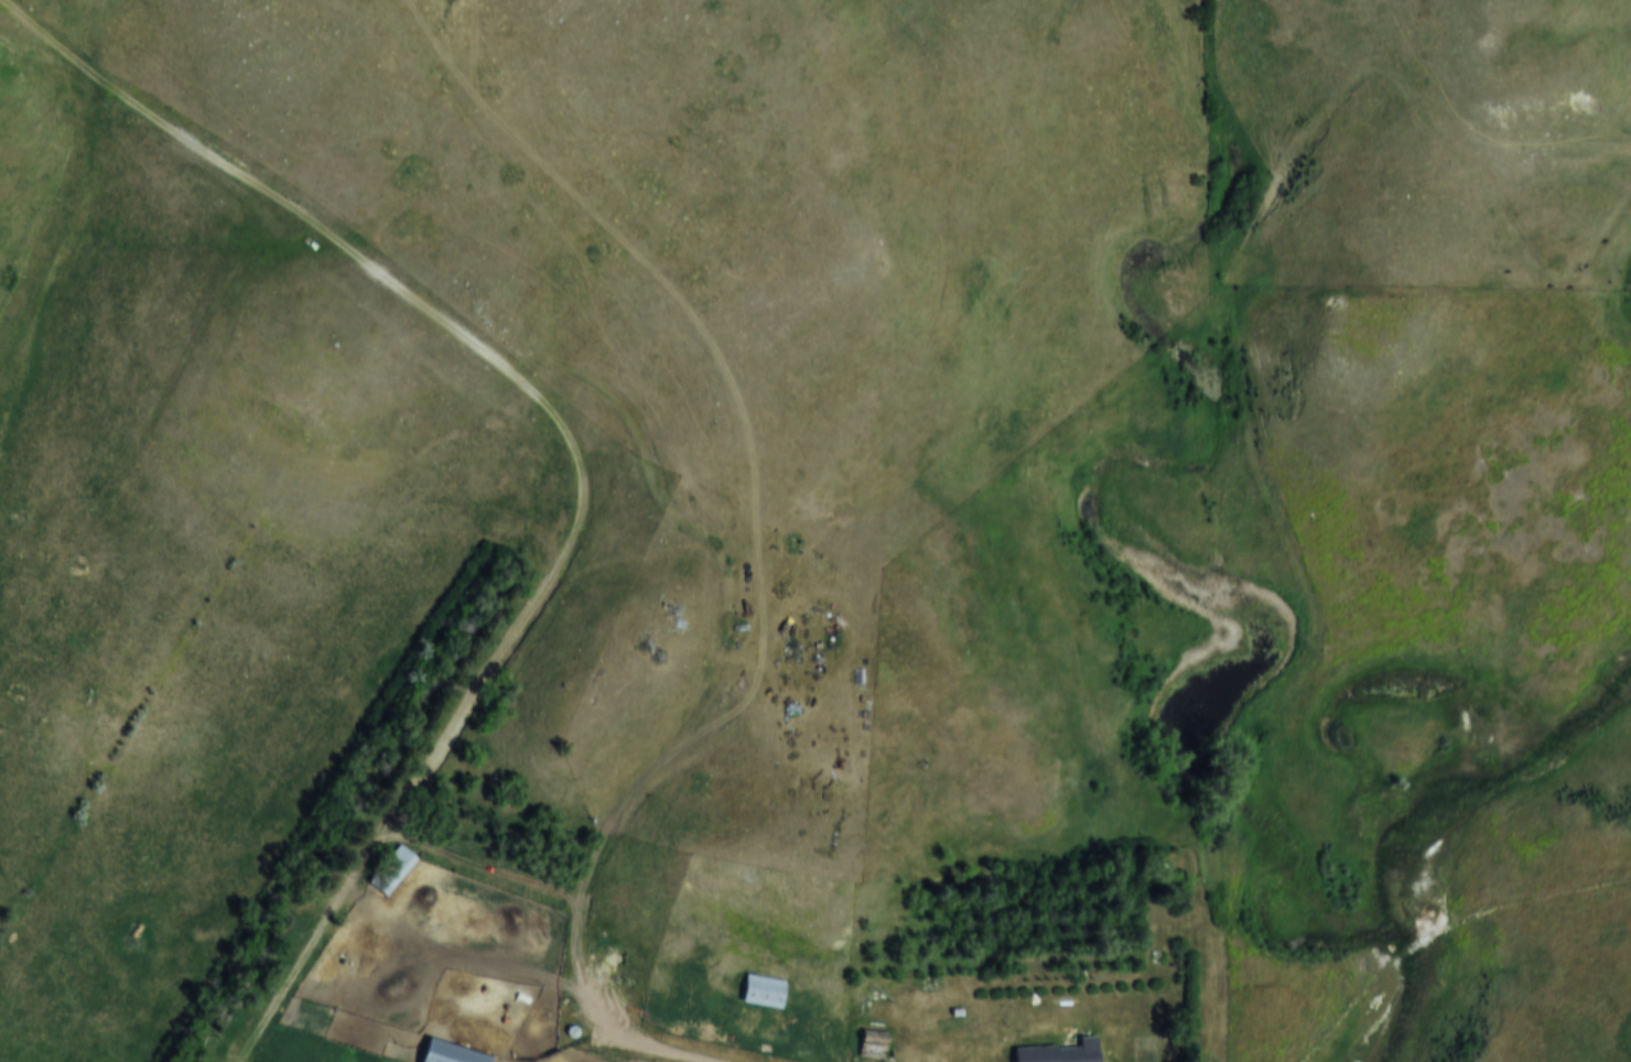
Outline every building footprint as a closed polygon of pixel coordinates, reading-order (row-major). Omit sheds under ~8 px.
[(384,896),(417,859),(400,843),(367,881),(384,896)] [(785,980),(746,973),(741,1002),(780,1009),(785,980)] [(886,1030),(859,1030),(859,1057),(885,1058),(886,1030)] [(1079,1047),(1054,1048),(1054,1061),(1096,1061),(1095,1035),(1079,1036),(1079,1047)] [(491,1056),(427,1037),(420,1061),(489,1061),(491,1056)]
